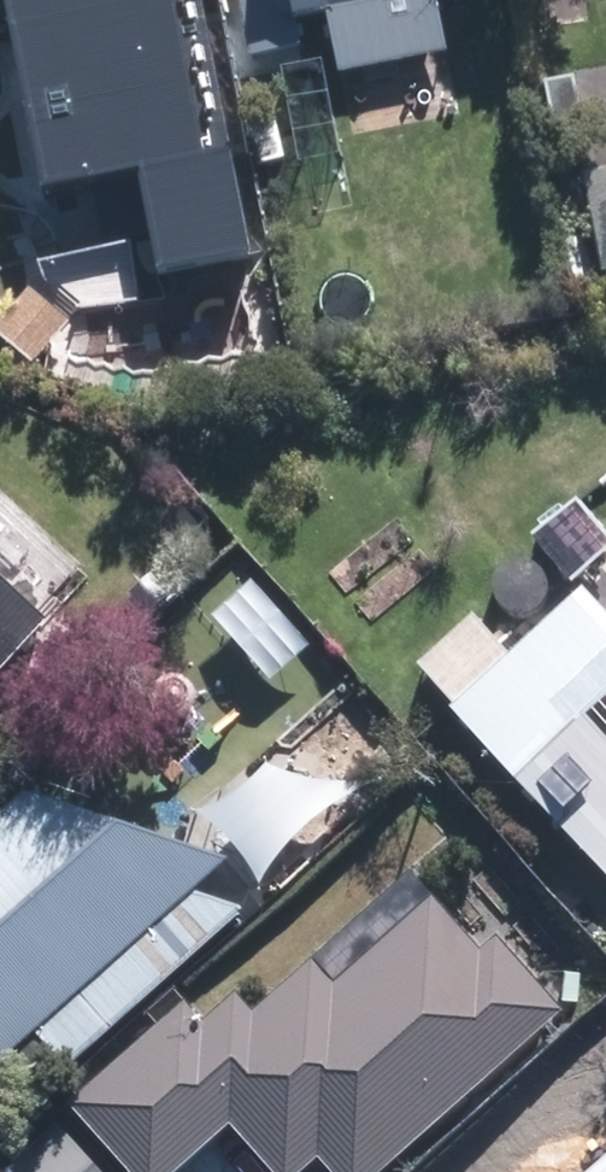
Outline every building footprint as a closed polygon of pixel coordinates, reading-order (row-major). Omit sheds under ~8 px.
[(220,0),(0,0),(0,33),(17,126),(84,114),(89,144),(241,117),(220,0)] [(242,73),(306,62),(299,21),(338,14),(348,71),(447,54),(438,3),(455,0),(230,0),(242,73)] [(581,174),(599,274),(605,272),(605,169),(581,174)] [(539,532),(583,584),(605,565),(605,528),(580,497),(539,532)] [(53,618),(0,570),(0,676),(53,618)] [(421,665),(605,876),(605,628),(580,598),(512,658),(476,616),(421,665)] [(227,865),(39,800),(0,834),(0,1062),(37,1030),(196,892),(227,865)] [(66,1104),(125,1171),(174,1171),(230,1124),(271,1171),(299,1171),(319,1155),(334,1171),(380,1171),(573,1005),(513,935),(489,956),(415,870),(259,1005),(240,983),(213,1006),(189,978),(149,1012),(159,1024),(66,1104)] [(248,912),(196,892),(37,1030),(69,1067),(248,912)] [(509,1108),(568,1171),(581,1171),(605,1149),(605,1017),(509,1108)] [(57,1122),(3,1171),(103,1171),(57,1122)]
